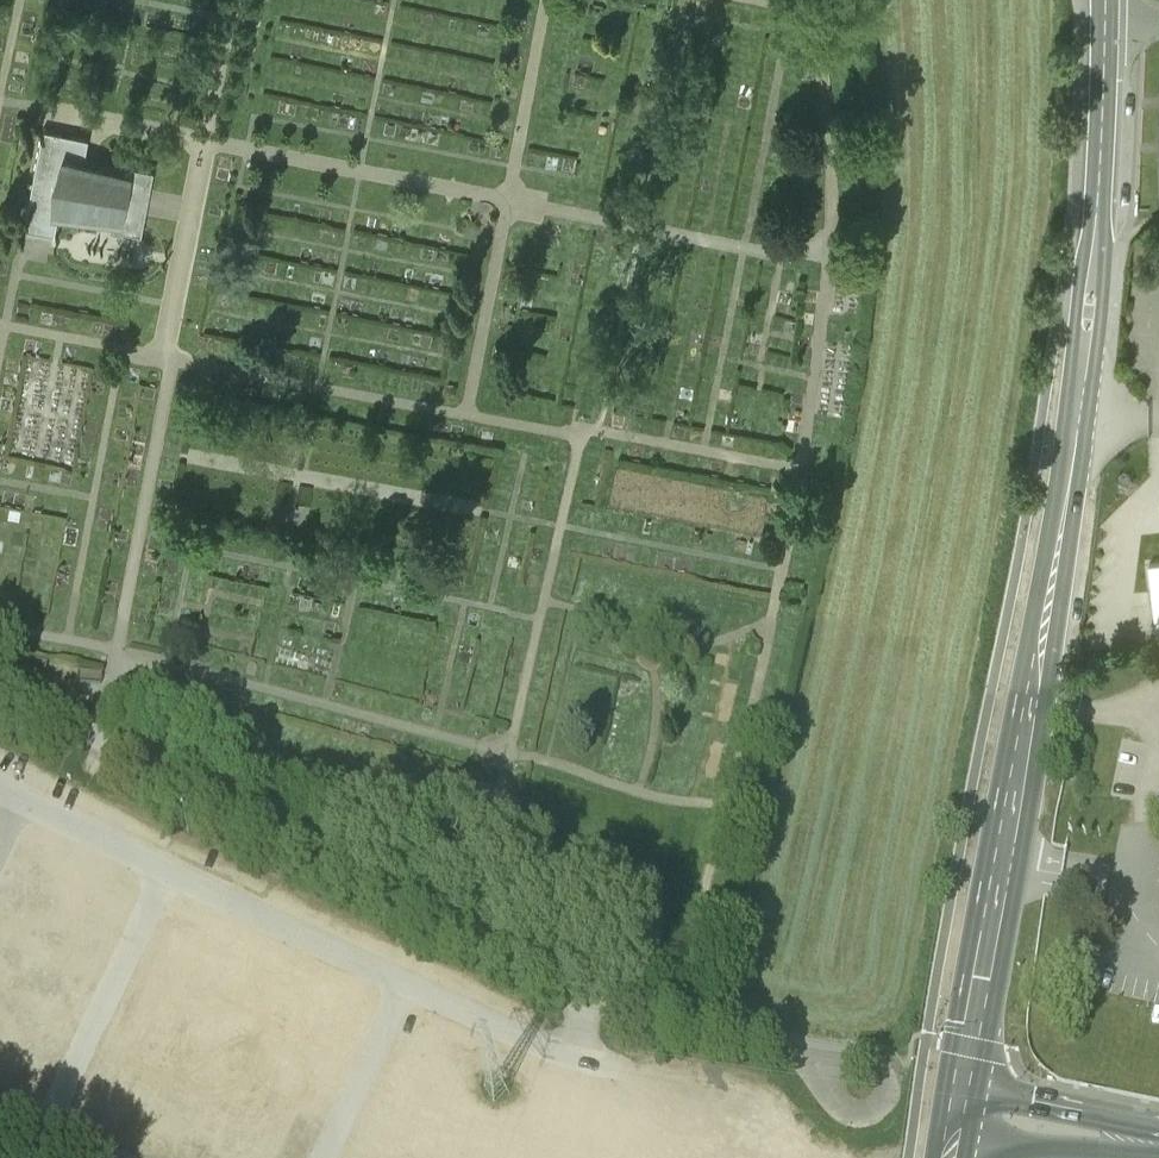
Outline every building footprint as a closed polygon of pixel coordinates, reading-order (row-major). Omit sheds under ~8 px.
[(87,139),(42,130),(24,227),(53,234),(57,213),(114,222),(112,229),(140,234),(153,171),(125,165),(124,172),(83,160),(87,139)] [(1158,631),(1158,562),(1149,563),(1157,631),(1158,631)]
